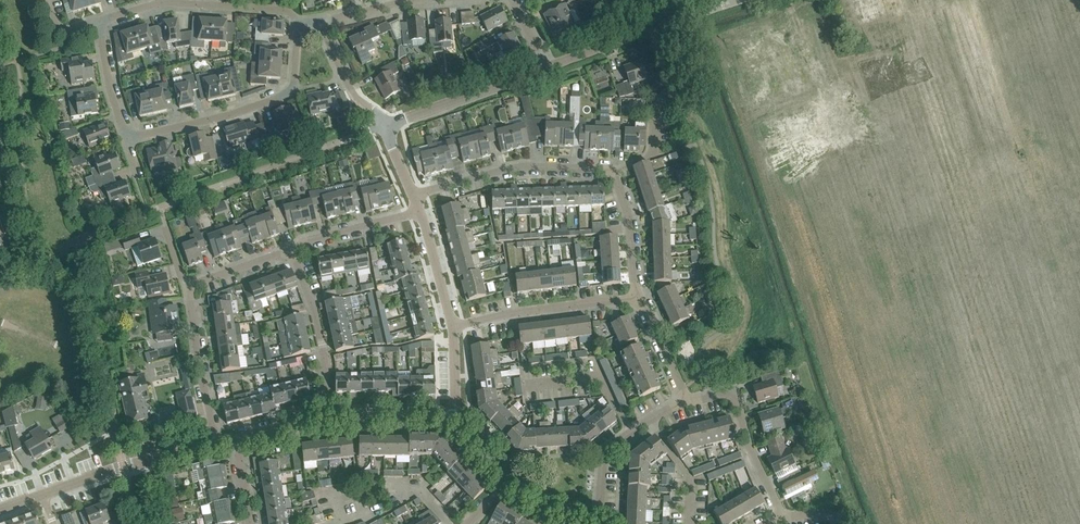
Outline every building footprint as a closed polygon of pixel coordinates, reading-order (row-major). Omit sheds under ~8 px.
[(85,0),(63,0),(64,5),(70,3),(73,11),(78,10),(78,11),(87,8),(85,0)] [(87,8),(101,4),(99,0),(85,0),(87,8)] [(544,15),(554,34),(562,30),(567,39),(579,35),(573,24),(574,24),(564,5),(544,15)] [(461,24),(475,23),(483,22),(488,31),(507,21),(500,7),(480,17),(474,18),(473,12),(460,13),(461,24)] [(198,30),(192,30),(192,32),(191,45),(190,47),(204,48),(204,41),(212,41),(213,20),(199,19),(198,30)] [(402,30),(403,45),(412,45),(412,41),(425,39),(423,30),(422,19),(408,21),(408,30),(402,30)] [(154,27),(156,34),(161,50),(167,49),(167,44),(175,42),(176,48),(191,45),(192,32),(192,30),(192,32),(179,33),(178,20),(163,22),(164,26),(154,27)] [(227,21),(213,20),(212,41),(220,42),(220,48),(225,48),(225,42),(232,43),(233,34),(226,34),(227,21)] [(256,29),(255,41),(269,42),(269,35),(283,36),(284,22),(262,20),(261,29),(256,29)] [(389,24),(396,40),(401,38),(399,20),(389,24)] [(430,43),(433,53),(443,52),(442,42),(452,41),(451,31),(450,20),(435,21),(437,39),(429,39),(430,43)] [(147,26),(134,30),(140,50),(148,48),(150,53),(161,50),(156,34),(150,36),(147,26)] [(379,39),(378,36),(373,26),(364,30),(365,33),(349,40),(353,50),(355,49),(356,52),(362,65),(371,61),(368,53),(375,50),(371,42),(379,39)] [(140,50),(134,30),(120,34),(122,41),(118,42),(118,43),(119,42),(120,46),(119,47),(118,48),(118,49),(115,50),(118,63),(134,58),(132,53),(140,50)] [(497,41),(501,50),(502,52),(495,55),(500,65),(508,63),(506,59),(522,51),(513,33),(497,41)] [(477,44),(478,46),(480,51),(495,44),(491,37),(477,44)] [(260,55),(259,63),(281,65),(282,51),(262,49),(262,43),(255,42),(254,54),(260,55)] [(396,47),(396,57),(398,58),(398,60),(407,55),(401,45),(399,47),(399,48),(396,47)] [(60,60),(62,71),(69,70),(71,85),(75,84),(86,82),(86,80),(95,79),(92,62),(83,63),(82,57),(60,60)] [(406,58),(400,62),(404,68),(410,65),(406,58)] [(629,81),(615,86),(619,97),(626,96),(634,93),(630,84),(653,76),(648,61),(634,66),(633,64),(624,67),(629,81)] [(259,63),(254,62),(254,63),(251,63),(251,71),(253,71),(251,71),(251,73),(250,84),(266,85),(266,78),(280,79),(281,65),(259,63)] [(375,80),(385,99),(401,90),(393,75),(398,72),(393,63),(377,71),(380,77),(375,80)] [(225,75),(217,77),(222,98),(235,95),(233,83),(239,82),(236,67),(224,70),(225,75)] [(222,98),(217,77),(209,79),(207,73),(195,76),(199,90),(205,88),(208,101),(222,98)] [(193,91),(197,90),(193,74),(182,77),(183,85),(175,87),(179,108),(193,105),(192,98),(195,97),(193,91)] [(157,91),(148,93),(153,114),(173,109),(167,82),(156,85),(157,91)] [(96,87),(92,87),(67,92),(71,117),(79,116),(97,113),(95,101),(98,101),(96,87)] [(153,114),(148,93),(140,94),(139,89),(126,92),(129,105),(136,104),(139,117),(153,114)] [(349,107),(342,92),(334,95),(335,96),(330,97),(329,93),(317,96),(317,94),(307,96),(311,114),(332,110),(332,109),(340,108),(341,111),(349,107)] [(512,121),(508,122),(515,149),(529,145),(527,137),(536,137),(534,123),(533,118),(528,96),(520,96),(525,116),(522,116),(524,124),(514,127),(512,121)] [(569,124),(560,124),(559,144),(564,144),(564,146),(573,146),(573,137),(579,137),(580,118),(580,98),(570,97),(570,114),(575,114),(575,118),(569,118),(569,124)] [(273,138),(267,141),(269,147),(284,142),(281,133),(297,127),(294,121),(297,120),(298,118),(299,116),(298,114),(296,112),(294,112),(292,113),(289,107),(273,113),(276,122),(274,123),(273,121),(272,122),(274,126),(269,128),(273,138)] [(545,118),(533,118),(534,123),(536,137),(545,137),(544,145),(554,146),(554,144),(559,144),(560,124),(550,124),(550,117),(545,117),(545,118)] [(604,122),(600,122),(598,150),(607,151),(607,149),(613,149),(613,150),(615,150),(619,150),(620,134),(620,118),(614,117),(614,122),(604,122)] [(586,118),(580,118),(579,137),(579,142),(584,142),(584,148),(590,149),(589,150),(598,150),(600,122),(595,122),(595,129),(585,128),(586,118)] [(635,119),(634,130),(624,130),(624,151),(639,152),(639,143),(645,143),(646,119),(635,119)] [(515,149),(508,122),(504,123),(506,129),(496,132),(493,120),(488,121),(489,127),(493,142),(498,140),(501,151),(506,150),(507,151),(515,149)] [(258,139),(256,131),(253,122),(246,124),(247,126),(245,127),(243,123),(224,129),(229,148),(257,140),(258,139)] [(104,124),(84,131),(90,147),(110,139),(104,124)] [(269,147),(267,141),(262,126),(262,129),(256,131),(258,139),(257,140),(262,157),(272,154),(269,147)] [(481,135),(472,138),(477,157),(481,156),(482,158),(491,155),(487,143),(493,142),(489,127),(479,129),(481,135)] [(61,133),(64,140),(78,135),(76,128),(61,133)] [(192,158),(194,157),(194,158),(204,155),(206,162),(217,159),(214,147),(207,148),(204,134),(189,137),(192,149),(190,149),(188,150),(187,152),(187,154),(188,156),(190,157),(192,158)] [(460,134),(451,136),(456,158),(461,156),(463,163),(472,160),(471,159),(477,157),(472,138),(462,140),(460,134)] [(456,158),(451,136),(445,138),(447,147),(438,150),(436,144),(432,145),(439,172),(448,170),(447,168),(453,167),(451,159),(456,158)] [(146,150),(152,174),(151,169),(167,166),(168,170),(177,168),(175,160),(172,144),(170,145),(170,142),(160,144),(161,147),(146,150)] [(439,172),(432,145),(428,146),(430,152),(420,154),(419,148),(412,150),(418,173),(424,172),(425,176),(439,172)] [(90,170),(96,184),(111,179),(109,173),(121,168),(115,153),(107,156),(106,154),(94,159),(97,167),(90,170)] [(220,158),(223,167),(236,163),(233,154),(220,158)] [(182,158),(175,160),(177,168),(184,166),(182,158)] [(345,161),(338,163),(340,169),(347,167),(345,161)] [(633,167),(636,178),(652,173),(648,162),(633,167)] [(636,178),(640,190),(656,185),(652,173),(636,178)] [(111,179),(96,184),(88,187),(88,188),(89,188),(91,192),(94,193),(98,192),(101,199),(107,197),(111,206),(123,201),(122,199),(131,196),(125,181),(113,185),(111,179)] [(377,180),(373,181),(380,208),(394,205),(389,184),(379,186),(377,180)] [(359,182),(353,184),(358,200),(363,199),(366,212),(380,208),(373,181),(369,182),(371,188),(361,191),(359,182)] [(597,188),(591,188),(591,206),(604,206),(603,182),(597,182),(597,188)] [(346,214),(355,211),(352,202),(358,200),(353,184),(353,183),(343,185),(345,191),(336,194),(341,213),(346,212),(346,214)] [(560,189),(553,189),(554,207),(567,207),(566,189),(566,184),(560,184),(560,189)] [(505,209),(517,209),(517,190),(516,185),(511,186),(511,191),(504,191),(505,209)] [(640,190),(644,201),(660,196),(656,185),(640,190)] [(578,188),(566,189),(567,207),(578,207),(578,188)] [(591,188),(578,188),(578,207),(591,206),(591,188)] [(319,189),(314,190),(317,202),(322,201),(327,219),(336,216),(335,215),(341,213),(336,194),(326,196),(324,190),(320,191),(319,189)] [(553,189),(541,190),(541,208),(554,207),(553,189)] [(300,196),(295,197),(302,225),(316,221),(312,203),(317,202),(314,190),(308,192),(310,200),(301,203),(300,196)] [(517,209),(517,216),(530,215),(529,208),(528,190),(517,190),(517,209)] [(541,190),(528,190),(529,208),(541,208),(541,190)] [(492,210),(505,209),(504,191),(491,191),(492,210)] [(648,213),(649,212),(663,207),(660,196),(644,201),(648,213)] [(293,205),(276,209),(281,224),(287,222),(288,228),(302,225),(295,197),(291,198),(293,205)] [(267,215),(258,218),(265,238),(270,236),(270,237),(279,234),(276,225),(281,224),(276,209),(273,201),(268,202),(269,207),(265,209),(267,215)] [(223,202),(211,206),(215,215),(226,211),(223,202)] [(441,208),(444,220),(469,213),(468,208),(460,210),(458,204),(441,208)] [(676,221),(671,204),(663,207),(649,212),(653,223),(669,222),(669,223),(676,221)] [(89,212),(92,219),(104,214),(102,207),(89,212)] [(243,218),(238,220),(242,232),(244,238),(249,236),(252,244),(261,241),(260,239),(265,238),(258,218),(256,211),(242,216),(243,218)] [(445,231),(445,232),(463,227),(465,226),(463,221),(471,219),(469,213),(444,220),(447,231),(445,231)] [(194,220),(192,214),(186,216),(188,222),(194,220)] [(219,226),(218,226),(228,252),(242,247),(239,239),(244,238),(242,232),(238,220),(232,222),(234,227),(225,230),(223,224),(219,226)] [(652,223),(653,235),(669,234),(669,223),(669,222),(653,223),(652,223)] [(592,224),(592,225),(592,230),(593,234),(605,233),(605,223),(592,224)] [(206,232),(201,234),(205,247),(210,245),(215,257),(228,252),(218,226),(215,227),(217,233),(208,237),(206,232)] [(445,232),(449,244),(473,237),(472,231),(464,233),(463,227),(445,232)] [(205,247),(201,234),(200,232),(189,236),(192,242),(182,246),(189,266),(203,261),(200,253),(206,251),(205,247)] [(653,235),(653,247),(669,246),(669,234),(653,235)] [(137,236),(122,241),(125,250),(131,248),(133,253),(137,265),(138,266),(144,264),(161,258),(155,239),(140,244),(137,236)] [(599,237),(600,249),(618,248),(617,236),(599,237)] [(449,244),(452,255),(469,251),(467,243),(475,241),(473,237),(449,244)] [(385,245),(389,257),(407,252),(403,240),(385,245)] [(111,243),(104,245),(107,252),(114,250),(111,243)] [(653,247),(653,259),(670,258),(669,246),(653,247)] [(376,248),(369,249),(372,261),(378,260),(378,258),(376,248)] [(600,249),(601,261),(618,260),(618,248),(600,249)] [(366,250),(354,252),(357,271),(370,269),(366,250)] [(452,255),(455,267),(480,260),(478,254),(471,256),(469,251),(452,255)] [(354,252),(342,255),(345,273),(357,271),(354,252)] [(389,257),(392,269),(410,264),(407,252),(389,257)] [(342,255),(329,257),(332,275),(345,273),(342,255)] [(332,275),(329,257),(317,259),(320,278),(332,275)] [(490,258),(480,260),(481,264),(482,267),(492,264),(490,258)] [(653,259),(654,270),(670,270),(670,258),(653,259)] [(460,277),(475,273),(473,266),(481,264),(480,260),(455,267),(458,278),(460,277)] [(601,261),(602,273),(619,272),(618,260),(601,261)] [(395,282),(399,281),(399,280),(418,275),(416,270),(412,271),(410,264),(392,269),(395,282)] [(285,269),(280,271),(287,291),(297,287),(291,270),(286,272),(285,269)] [(574,269),(562,270),(564,287),(576,286),(574,269)] [(562,270),(550,272),(552,289),(564,287),(562,270)] [(654,282),(656,282),(669,282),(671,282),(670,270),(654,270),(654,282)] [(275,276),(271,278),(276,294),(287,291),(280,271),(274,273),(275,276)] [(148,272),(137,274),(135,274),(137,288),(145,286),(147,296),(170,292),(166,275),(149,278),(148,272)] [(460,277),(463,290),(482,285),(479,272),(475,273),(460,277)] [(550,272),(539,273),(541,290),(552,289),(550,272)] [(619,272),(602,273),(603,285),(620,284),(619,272)] [(539,273),(527,274),(529,292),(541,290),(539,273)] [(704,278),(701,273),(695,275),(698,281),(704,278)] [(529,292),(527,274),(515,276),(517,293),(529,292)] [(399,280),(399,281),(403,292),(421,288),(418,275),(399,280)] [(264,276),(259,278),(266,298),(276,294),(271,278),(265,280),(264,276)] [(245,293),(251,312),(256,310),(258,309),(260,307),(261,305),(261,303),(261,300),(266,298),(259,278),(253,280),(254,283),(249,285),(251,291),(245,293)] [(657,293),(662,305),(678,297),(673,286),(671,287),(669,282),(656,282),(656,286),(659,292),(657,293)] [(482,285),(463,290),(466,301),(485,296),(482,285)] [(403,292),(406,304),(424,299),(421,288),(403,292)] [(335,290),(333,291),(323,293),(324,299),(336,297),(335,290)] [(703,292),(706,298),(711,295),(709,290),(703,292)] [(210,311),(211,317),(231,314),(238,313),(236,300),(234,301),(233,296),(217,298),(218,304),(213,305),(214,311),(210,311)] [(326,308),(328,315),(352,310),(351,309),(352,309),(349,297),(329,302),(319,304),(320,310),(326,308)] [(662,305),(667,315),(683,308),(678,297),(662,305)] [(406,304),(409,316),(427,311),(424,299),(406,304)] [(154,323),(155,334),(180,331),(176,307),(164,308),(163,300),(148,302),(151,323),(154,323)] [(291,307),(292,314),(306,311),(304,304),(291,307)] [(683,308),(667,315),(672,326),(688,319),(683,308)] [(328,315),(330,327),(354,322),(352,310),(328,315)] [(409,316),(413,328),(431,324),(427,311),(409,316)] [(215,322),(216,328),(233,325),(231,314),(211,317),(212,323),(215,322)] [(284,319),(287,331),(305,327),(302,315),(284,319)] [(370,318),(373,331),(376,330),(380,329),(378,317),(373,318),(370,318)] [(611,324),(616,336),(632,328),(627,317),(611,324)] [(589,318),(577,319),(579,337),(591,335),(589,318)] [(577,319),(565,321),(567,338),(579,337),(577,319)] [(565,321),(553,322),(555,339),(567,338),(565,321)] [(333,339),(333,340),(350,335),(357,334),(354,322),(330,327),(331,333),(329,333),(330,339),(333,339)] [(553,322),(542,324),(544,341),(555,339),(553,322)] [(431,324),(413,328),(416,340),(434,335),(431,324)] [(542,324),(530,325),(532,342),(544,341),(542,324)] [(213,333),(214,339),(240,336),(239,325),(233,325),(216,328),(217,333),(213,333)] [(532,342),(530,325),(518,327),(520,344),(532,342)] [(278,333),(281,345),(307,339),(305,327),(287,331),(278,333)] [(622,346),(634,341),(637,339),(632,328),(616,336),(621,347),(622,346)] [(376,330),(373,331),(376,344),(384,345),(380,329),(376,330)] [(350,335),(333,340),(335,352),(353,348),(350,335)] [(219,349),(236,347),(242,346),(240,336),(214,339),(215,345),(218,344),(219,349)] [(307,339),(281,345),(284,357),(292,355),(292,356),(310,352),(307,339)] [(634,341),(622,346),(625,352),(623,353),(624,357),(622,358),(628,372),(630,371),(634,379),(631,380),(638,394),(640,392),(642,397),(660,389),(656,380),(659,379),(656,374),(654,375),(646,359),(649,357),(647,353),(644,354),(640,345),(637,347),(634,341)] [(471,347),(473,359),(498,355),(497,349),(489,351),(488,344),(471,347)] [(216,355),(217,361),(237,358),(236,347),(219,349),(220,355),(216,355)] [(155,351),(149,352),(151,362),(152,362),(157,360),(157,359),(155,351)] [(473,359),(474,370),(491,368),(490,361),(498,360),(498,355),(473,359)] [(237,358),(217,361),(218,367),(221,366),(222,372),(239,369),(237,358)] [(605,359),(599,361),(620,407),(625,404),(605,359)] [(427,370),(423,370),(423,395),(435,395),(435,366),(430,366),(427,370)] [(474,370),(476,382),(500,378),(499,373),(492,374),(491,368),(474,370)] [(186,370),(180,371),(185,390),(191,389),(186,370)] [(416,377),(410,377),(410,396),(423,395),(423,370),(417,370),(416,371),(416,377)] [(758,403),(777,397),(775,389),(783,386),(778,371),(764,376),(766,382),(753,386),(758,403)] [(385,373),(385,391),(392,391),(392,396),(398,396),(398,377),(398,372),(385,373)] [(410,372),(398,372),(398,377),(398,396),(410,396),(410,377),(410,372)] [(348,392),(361,392),(360,373),(347,374),(348,392)] [(361,392),(373,392),(372,373),(360,373),(361,392)] [(373,392),(385,391),(385,373),(372,373),(373,392)] [(149,399),(143,374),(137,375),(138,379),(119,383),(128,423),(148,418),(143,401),(149,399)] [(229,382),(228,374),(213,376),(215,385),(230,383),(230,382),(229,382)] [(336,393),(348,392),(347,374),(335,374),(336,393)] [(476,382),(478,393),(478,394),(495,391),(494,384),(501,383),(500,378),(476,382)] [(522,396),(520,378),(514,379),(516,396),(522,396)] [(306,380),(293,383),(297,400),(310,397),(306,380)] [(293,383),(281,386),(286,403),(297,400),(293,383)] [(269,389),(270,394),(275,412),(281,411),(279,405),(286,403),(281,386),(269,389)] [(190,391),(177,394),(183,420),(196,417),(190,391)] [(490,422),(491,421),(504,409),(496,400),(495,391),(478,394),(478,393),(476,394),(478,410),(490,422)] [(251,392),(245,393),(251,418),(263,415),(259,397),(252,399),(251,392)] [(39,393),(37,401),(47,402),(48,394),(39,393)] [(235,403),(234,403),(239,421),(251,418),(245,393),(233,396),(235,403)] [(270,394),(259,397),(263,415),(275,412),(270,394)] [(782,409),(770,412),(760,415),(765,433),(782,428),(779,418),(791,415),(789,409),(795,407),(793,399),(781,403),(782,409)] [(575,400),(558,402),(559,408),(576,406),(575,400)] [(530,405),(530,411),(538,410),(543,410),(555,408),(555,402),(530,405)] [(239,421),(234,403),(223,406),(227,424),(239,421)] [(595,405),(591,409),(607,429),(616,421),(605,407),(600,411),(595,405)] [(5,425),(6,428),(9,427),(14,451),(23,447),(18,437),(15,426),(18,425),(13,406),(2,412),(5,425)] [(491,421),(498,429),(517,411),(512,407),(507,412),(504,409),(491,421)] [(587,412),(592,418),(586,421),(598,436),(598,435),(607,429),(591,409),(587,412)] [(498,429),(507,437),(519,425),(514,421),(520,415),(517,411),(498,429)] [(667,440),(680,458),(691,450),(724,442),(735,439),(729,417),(717,420),(716,416),(711,417),(712,422),(687,428),(688,429),(678,433),(677,433),(667,440)] [(65,421),(56,425),(60,432),(68,427),(65,421)] [(578,428),(568,428),(570,446),(570,448),(586,447),(599,437),(598,435),(598,436),(586,421),(586,422),(578,428)] [(550,422),(545,423),(546,448),(558,447),(557,429),(551,430),(550,422)] [(557,422),(557,429),(558,447),(570,446),(568,428),(562,429),(562,422),(557,422)] [(540,431),(534,431),(535,448),(546,448),(545,423),(539,423),(540,431)] [(519,425),(507,437),(504,440),(517,453),(536,452),(535,448),(534,431),(525,432),(519,425)] [(26,437),(30,443),(26,445),(34,459),(52,449),(40,428),(30,433),(31,434),(26,437)] [(433,455),(448,473),(463,459),(441,436),(409,436),(409,438),(409,455),(433,455)] [(628,487),(646,488),(650,488),(650,479),(647,479),(648,466),(657,459),(658,461),(667,454),(654,437),(630,456),(628,487)] [(781,437),(777,439),(767,442),(772,456),(767,459),(775,473),(794,464),(787,449),(784,450),(781,437)] [(359,456),(371,456),(371,438),(359,438),(359,456)] [(371,456),(384,456),(384,438),(371,438),(371,456)] [(384,456),(396,456),(397,438),(384,438),(384,456)] [(409,456),(409,455),(409,438),(397,438),(396,456),(409,456)] [(351,439),(339,441),(341,459),(353,457),(351,439)] [(339,441),(326,442),(328,460),(341,459),(339,441)] [(314,444),(316,461),(316,465),(321,465),(321,461),(328,460),(326,442),(314,444)] [(303,463),(316,461),(314,444),(301,445),(303,463)] [(15,471),(11,455),(13,454),(11,448),(0,450),(0,474),(15,471)] [(292,452),(295,471),(301,470),(299,451),(292,452)] [(739,452),(728,457),(730,462),(741,458),(739,452)] [(254,458),(252,458),(254,470),(255,470),(260,469),(261,476),(255,477),(279,474),(277,461),(268,462),(267,456),(259,457),(255,458),(254,458)] [(730,462),(728,457),(717,461),(719,466),(730,462)] [(447,473),(456,482),(469,470),(471,468),(463,459),(448,473),(447,473)] [(196,471),(198,482),(224,477),(224,472),(225,472),(223,465),(215,467),(214,460),(198,464),(192,465),(193,472),(196,471)] [(674,464),(666,463),(665,469),(663,469),(663,473),(674,474),(674,464)] [(712,463),(700,468),(702,473),(715,469),(712,463)] [(716,471),(718,477),(728,473),(726,467),(716,471)] [(702,473),(700,468),(691,471),(693,477),(702,473)] [(456,482),(464,492),(478,479),(469,470),(456,482)] [(790,498),(791,499),(793,504),(807,497),(804,491),(811,488),(810,485),(818,481),(814,472),(794,482),(793,480),(795,479),(792,473),(786,476),(789,482),(786,483),(787,485),(782,488),(786,497),(789,495),(790,498)] [(262,483),(263,489),(281,486),(279,474),(255,478),(257,484),(262,483)] [(662,476),(661,485),(670,486),(671,476),(662,476)] [(206,498),(206,499),(221,496),(220,489),(228,488),(226,481),(225,481),(224,477),(198,482),(200,492),(197,493),(198,499),(206,498)] [(478,479),(464,492),(473,501),(486,488),(478,479)] [(263,489),(265,501),(283,498),(281,486),(263,489)] [(628,487),(628,498),(646,499),(646,488),(628,487)] [(755,488),(744,494),(753,510),(764,504),(755,488)] [(303,502),(311,500),(315,498),(313,491),(304,493),(300,493),(303,502)] [(434,495),(438,499),(442,495),(438,491),(434,495)] [(744,494),(734,500),(743,516),(753,510),(744,494)] [(442,495),(438,499),(442,504),(446,499),(442,495)] [(209,505),(211,516),(232,512),(231,507),(232,506),(230,500),(222,501),(221,496),(206,499),(207,506),(209,505)] [(265,501),(267,513),(285,510),(283,498),(265,501)] [(418,498),(413,501),(416,506),(422,504),(418,498)] [(628,498),(627,510),(645,511),(651,511),(651,499),(646,499),(628,498)] [(734,500),(724,506),(733,522),(743,516),(734,500)] [(511,511),(500,504),(488,523),(503,523),(511,511)] [(80,514),(84,523),(102,523),(109,521),(103,505),(80,514)] [(404,506),(399,509),(402,514),(407,512),(404,506)] [(724,506),(713,512),(720,523),(729,523),(733,522),(724,506)] [(180,508),(172,510),(174,521),(183,519),(180,508)] [(402,514),(399,509),(394,512),(397,517),(402,514)] [(455,509),(451,513),(455,518),(459,514),(455,509)] [(269,523),(278,523),(287,523),(285,510),(267,513),(269,523)] [(627,510),(626,522),(645,523),(645,511),(627,510)] [(521,520),(522,517),(511,511),(503,523),(518,523),(521,520)] [(227,523),(235,522),(233,516),(232,516),(232,512),(211,516),(213,523),(227,523)] [(22,519),(23,523),(39,523),(35,514),(22,519)] [(320,515),(316,516),(317,519),(319,523),(325,522),(325,521),(323,514),(320,515)]
